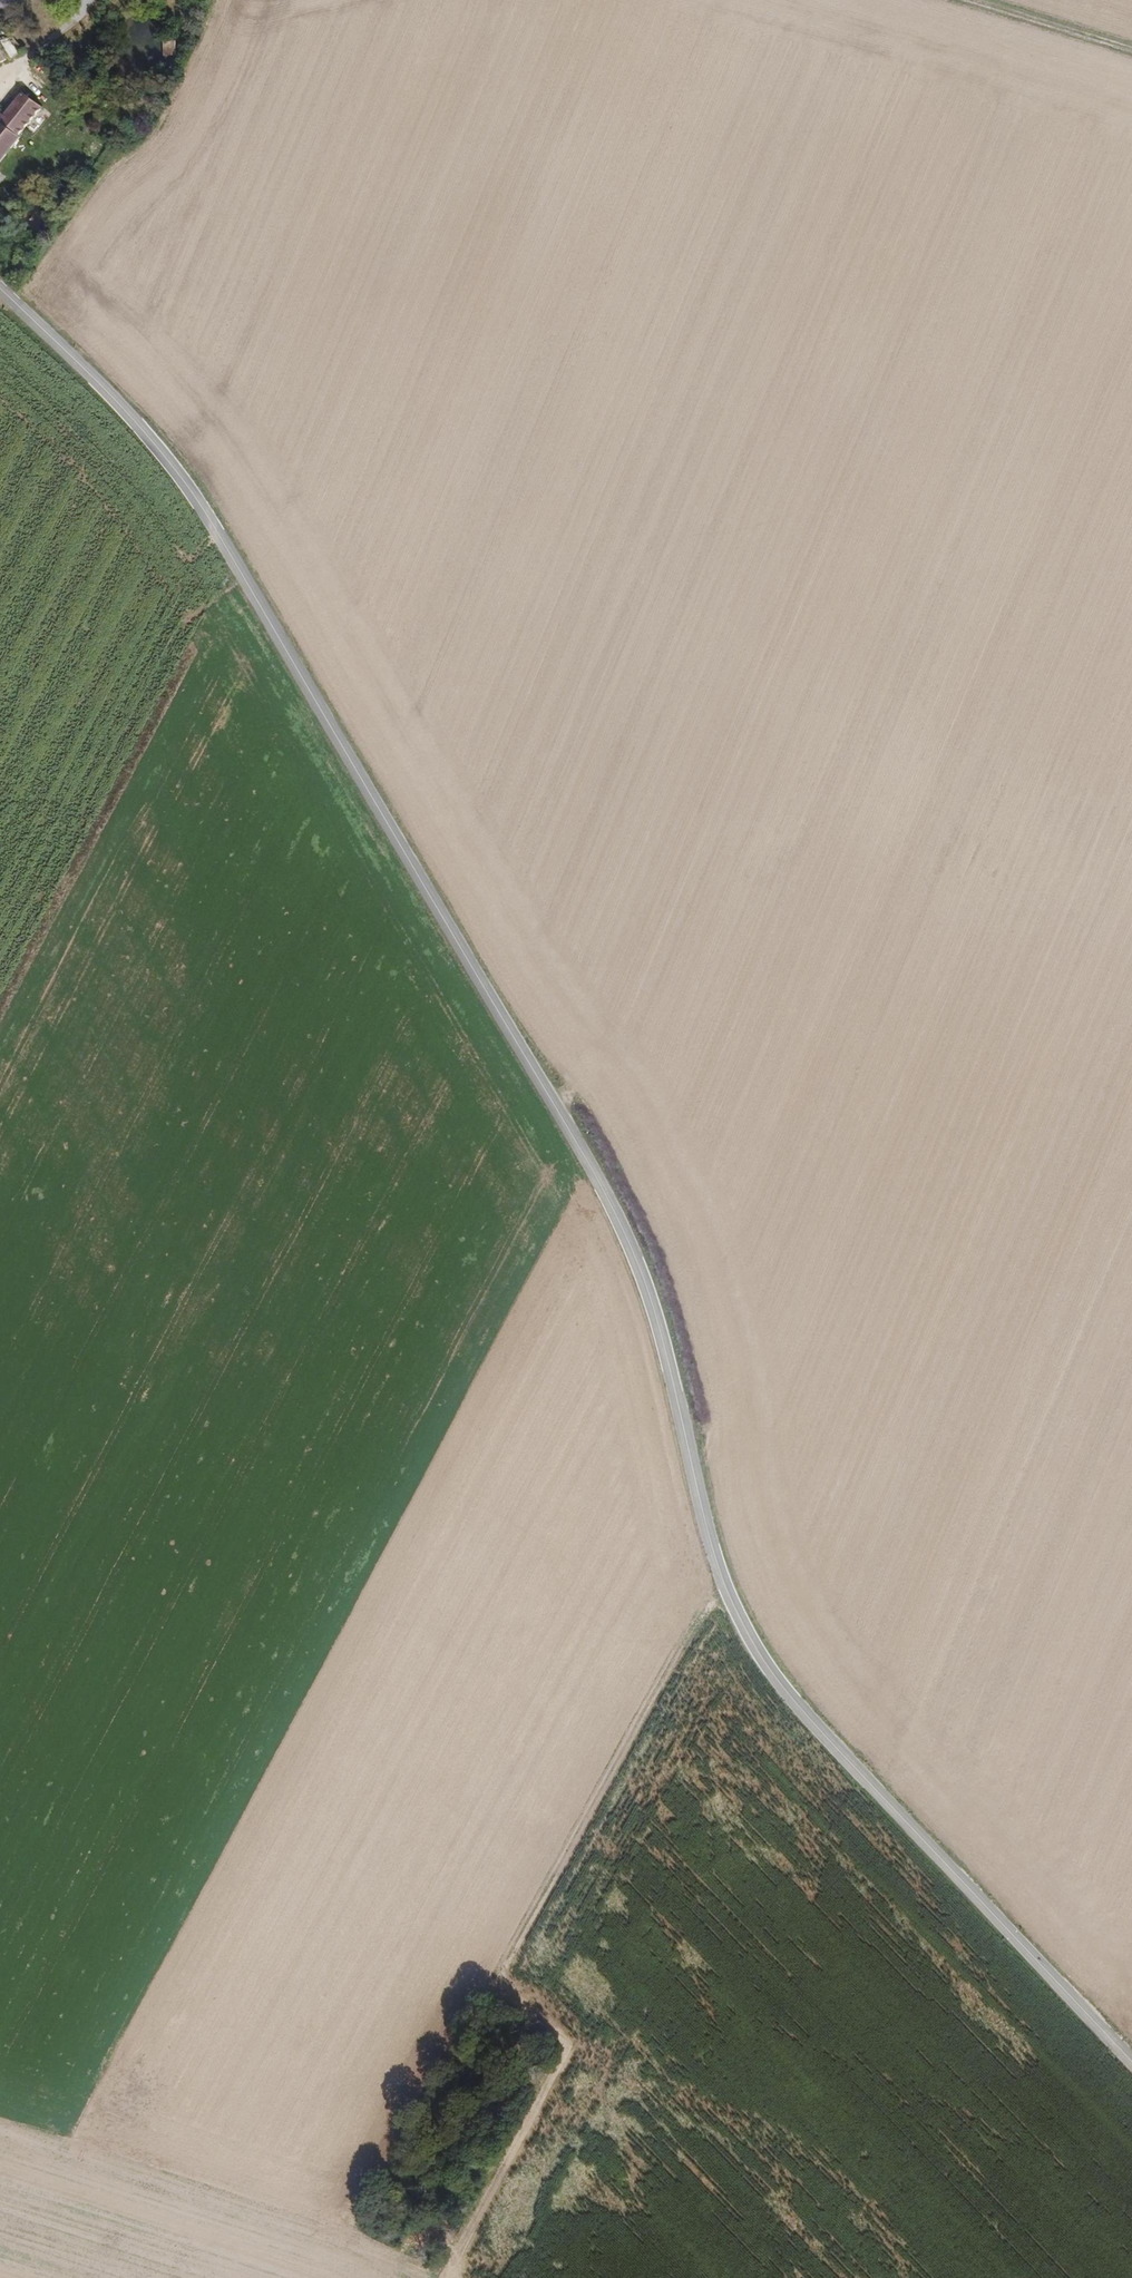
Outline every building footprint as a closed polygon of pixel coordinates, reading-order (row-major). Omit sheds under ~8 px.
[(18,147),(16,145),(39,117),(21,102),(4,123),(0,120),(0,169),(18,147)]
